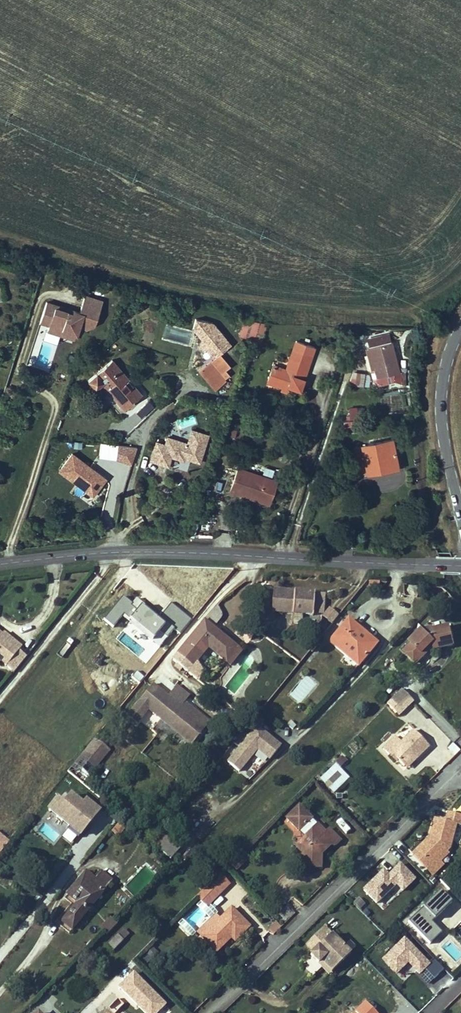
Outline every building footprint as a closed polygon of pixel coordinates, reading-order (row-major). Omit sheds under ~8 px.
[(75,312),(43,301),(37,322),(45,325),(44,329),(58,334),(60,327),(72,330),(75,319),(92,323),(98,300),(81,294),(75,312)] [(187,326),(210,357),(228,343),(204,313),(187,326)] [(239,335),(254,340),(258,330),(260,322),(244,319),(239,335)] [(267,323),(260,322),(258,330),(264,332),(267,323)] [(58,334),(44,329),(41,336),(55,340),(56,337),(69,341),(72,330),(60,327),(58,334)] [(258,330),(254,340),(260,342),(264,332),(258,330)] [(389,334),(367,339),(369,347),(366,348),(368,356),(371,356),(373,362),(369,363),(370,369),(373,380),(378,384),(393,381),(394,374),(398,372),(389,334)] [(267,382),(282,386),(288,389),(289,386),(300,389),(311,356),(293,350),(286,369),(273,365),(267,382)] [(220,353),(198,371),(215,390),(226,380),(225,379),(229,375),(225,370),(230,366),(220,353)] [(93,386),(95,389),(101,384),(124,410),(142,394),(112,360),(88,380),(93,386)] [(356,384),(369,386),(370,377),(369,373),(357,372),(355,372),(353,373),(350,382),(356,384)] [(357,420),(344,421),(345,431),(358,430),(357,420)] [(157,442),(152,461),(170,466),(173,457),(186,461),(187,457),(194,459),(193,460),(202,463),(209,433),(192,429),(188,443),(168,437),(166,445),(157,442)] [(362,445),(362,447),(367,471),(367,472),(376,471),(376,468),(397,464),(392,439),(362,445)] [(132,463),(135,446),(117,442),(113,459),(132,463)] [(354,448),(359,473),(367,471),(362,447),(354,448)] [(60,469),(93,495),(106,478),(93,468),(92,470),(89,468),(91,466),(73,452),(60,469)] [(376,471),(377,473),(398,469),(397,464),(376,468),(376,471)] [(252,496),(251,498),(262,502),(267,490),(272,492),(276,481),(238,468),(231,491),(240,495),(241,492),(252,496)] [(272,492),(267,490),(262,502),(268,504),(272,492)] [(405,584),(405,595),(419,596),(419,584),(405,584)] [(314,611),(315,593),(275,590),(273,613),(293,614),(303,615),(313,616),(314,611)] [(325,593),(315,593),(314,611),(324,612),(325,593)] [(120,617),(159,646),(173,628),(180,634),(191,618),(168,601),(157,616),(134,599),(131,602),(121,594),(102,620),(112,627),(120,617)] [(303,615),(293,614),(293,623),(302,623),(303,615)] [(376,644),(348,620),(330,642),(358,666),(376,644)] [(208,647),(207,647),(209,644),(225,657),(226,661),(225,662),(228,664),(229,664),(230,664),(231,664),(232,664),(232,663),(241,652),(237,648),(238,648),(205,621),(173,660),(188,672),(194,664),(208,647)] [(262,635),(270,624),(261,626),(257,631),(262,635)] [(454,645),(449,626),(431,631),(430,631),(431,633),(426,634),(423,631),(422,630),(410,642),(412,644),(405,652),(416,664),(424,656),(422,654),(428,648),(432,647),(434,647),(435,649),(454,645)] [(21,647),(15,642),(13,645),(1,636),(2,635),(2,634),(0,633),(0,661),(6,666),(21,647)] [(13,645),(15,642),(3,633),(2,634),(2,635),(1,636),(13,645)] [(225,657),(209,644),(207,647),(208,647),(225,662),(226,661),(225,657)] [(424,656),(432,647),(428,648),(422,654),(424,656)] [(202,669),(194,664),(188,672),(197,680),(202,669)] [(192,744),(209,722),(184,702),(181,707),(152,684),(139,701),(130,713),(143,724),(152,712),(167,724),(192,744)] [(398,716),(413,701),(402,689),(387,704),(398,716)] [(297,733),(295,731),(298,728),(290,720),(287,723),(282,729),(292,738),(297,733)] [(239,749),(226,764),(239,774),(257,752),(269,761),(281,747),(257,727),(248,737),(242,733),(233,744),(239,749)] [(417,758),(429,746),(414,731),(401,742),(396,737),(383,749),(389,755),(391,753),(397,759),(404,766),(415,755),(417,758)] [(110,751),(94,738),(82,753),(98,766),(110,751)] [(454,743),(449,748),(456,755),(460,750),(454,743)] [(83,784),(98,766),(82,753),(67,771),(83,784)] [(397,759),(391,753),(389,755),(395,761),(397,759)] [(406,769),(417,758),(415,755),(404,766),(406,769)] [(348,762),(342,757),(335,763),(341,769),(348,762)] [(334,792),(348,778),(335,765),(321,779),(334,792)] [(56,800),(46,813),(80,840),(102,812),(86,800),(82,805),(70,796),(63,805),(56,800)] [(340,840),(329,829),(325,833),(299,806),(286,818),(305,837),(302,839),(302,855),(302,867),(307,867),(309,867),(314,867),(315,867),(320,867),(321,849),(323,847),(327,847),(330,843),(332,845),(334,847),(340,840)] [(456,825),(460,826),(460,825),(460,815),(448,812),(446,821),(435,819),(430,836),(432,837),(432,839),(417,853),(431,867),(438,859),(449,849),(456,825)] [(118,836),(126,827),(120,821),(112,831),(118,836)] [(9,840),(0,833),(0,851),(9,840)] [(171,859),(181,847),(168,836),(158,848),(171,859)] [(433,875),(444,865),(438,859),(431,867),(417,853),(432,839),(432,837),(430,836),(412,854),(433,875)] [(321,857),(332,845),(330,843),(327,847),(323,847),(321,849),(321,857)] [(243,863),(248,857),(242,850),(236,856),(243,863)] [(236,870),(243,863),(236,856),(229,863),(236,870)] [(388,873),(382,867),(361,889),(376,904),(395,885),(402,892),(416,877),(399,861),(388,873)] [(72,929),(102,893),(112,881),(101,872),(94,880),(91,884),(82,876),(67,894),(77,903),(62,921),(72,929)] [(91,884),(94,880),(85,872),(82,876),(91,884)] [(209,904),(229,884),(219,875),(197,897),(201,901),(207,906),(209,904)] [(405,921),(428,945),(442,932),(431,920),(452,902),(440,889),(405,921)] [(295,913),(288,904),(276,915),(284,924),(295,913)] [(235,941),(249,926),(231,908),(220,920),(202,937),(217,952),(229,940),(227,938),(229,935),(231,937),(235,941)] [(202,937),(220,920),(215,915),(198,933),(202,937)] [(107,934),(117,924),(111,917),(100,927),(107,934)] [(181,918),(176,923),(188,937),(194,932),(181,918)] [(273,935),(281,927),(276,921),(267,930),(269,933),(273,934),(273,935)] [(331,935),(324,927),(321,930),(329,937),(331,935)] [(332,971),(350,954),(350,953),(343,947),(331,935),(329,937),(321,930),(306,945),(313,952),(310,955),(318,963),(321,960),(332,971)] [(113,951),(123,940),(118,935),(107,945),(113,951)] [(433,958),(429,962),(403,936),(378,960),(401,984),(415,970),(437,992),(452,978),(433,958)] [(355,948),(349,942),(343,947),(350,953),(355,948)] [(148,962),(157,953),(153,949),(144,958),(148,962)] [(332,971),(321,960),(318,963),(329,974),(332,971)]
